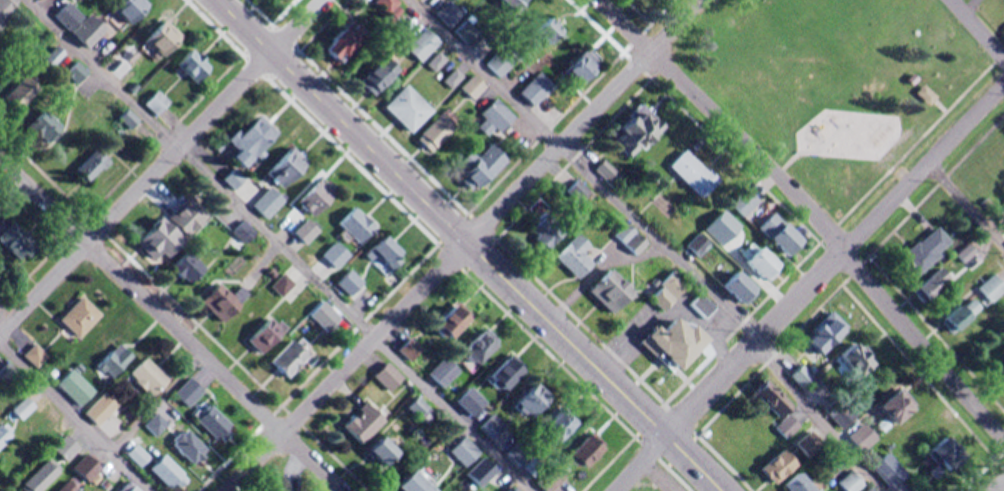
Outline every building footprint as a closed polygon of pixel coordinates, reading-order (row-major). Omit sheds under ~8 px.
[(910,91),(921,104),(931,95),(920,82),(910,91)]
